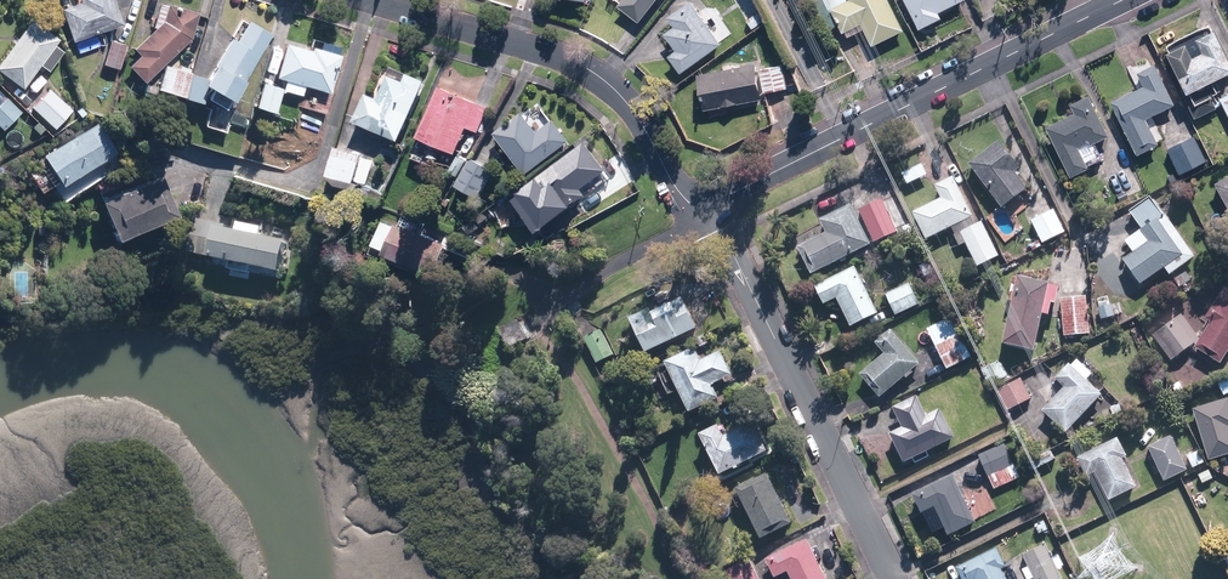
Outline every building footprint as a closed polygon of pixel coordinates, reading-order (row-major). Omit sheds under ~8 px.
[(120,25),(112,0),(77,0),(78,2),(59,9),(70,42),(120,25)] [(656,0),(621,0),(617,5),(639,22),(656,0)] [(690,0),(667,16),(674,25),(664,32),(676,50),(668,55),(680,73),(721,44),(690,0)] [(889,0),(824,0),(829,11),(831,10),(842,33),(861,24),(871,45),(903,30),(889,0)] [(919,29),(941,18),(939,12),(963,0),(904,0),(919,29)] [(145,83),(192,39),(199,13),(168,4),(163,22),(134,50),(140,56),(129,67),(145,83)] [(752,28),(763,20),(757,12),(746,20),(752,28)] [(20,89),(38,65),(46,72),(61,52),(53,45),(57,39),(30,19),(0,58),(0,74),(20,89)] [(232,102),(271,34),(247,21),(235,42),(230,39),(206,79),(193,75),(186,99),(203,104),(208,88),(232,102)] [(1214,28),(1211,30),(1209,25),(1167,45),(1169,50),(1167,51),(1184,86),(1180,88),(1194,119),(1217,108),(1211,95),(1221,90),(1215,79),(1227,73),(1227,57),(1214,28)] [(117,70),(125,46),(108,41),(101,65),(117,70)] [(329,94),(340,55),(311,46),(310,50),(285,43),(275,78),(329,94)] [(761,99),(755,63),(697,74),(703,109),(761,99)] [(1110,101),(1137,154),(1158,143),(1146,118),(1175,104),(1155,63),(1137,72),(1143,85),(1110,101)] [(763,93),(788,88),(783,64),(758,69),(763,93)] [(166,67),(159,90),(185,98),(192,74),(166,67)] [(398,140),(423,79),(405,71),(402,79),(387,72),(376,97),(364,91),(352,120),(398,140)] [(275,114),(282,89),(263,83),(255,108),(275,114)] [(415,136),(454,152),(465,126),(478,132),(488,107),(437,85),(415,136)] [(52,129),(70,111),(48,90),(31,108),(52,129)] [(1219,98),(1227,116),(1227,93),(1219,98)] [(1045,126),(1071,177),(1089,167),(1079,147),(1087,143),(1086,140),(1088,140),(1090,145),(1109,135),(1089,95),(1070,104),(1074,112),(1045,126)] [(19,112),(4,97),(0,101),(0,129),(1,130),(19,112)] [(524,174),(569,140),(552,118),(536,131),(520,111),(492,133),(524,174)] [(56,184),(110,151),(93,124),(39,156),(56,184)] [(1179,173),(1207,160),(1195,135),(1167,148),(1179,173)] [(1002,208),(1027,189),(1015,172),(1020,168),(999,140),(968,163),(1002,208)] [(582,143),(513,193),(539,228),(582,196),(577,190),(603,171),(582,143)] [(362,160),(364,153),(337,145),(328,173),(356,182),(356,180),(368,184),(374,163),(362,160)] [(457,175),(465,160),(457,154),(448,170),(457,175)] [(476,197),(492,169),(471,157),(455,185),(476,197)] [(907,184),(927,174),(922,163),(902,173),(907,184)] [(98,194),(121,184),(117,173),(94,182),(98,194)] [(966,242),(977,266),(998,256),(981,222),(975,225),(971,217),(972,217),(953,176),(935,185),(941,198),(913,212),(926,240),(952,227),(956,234),(954,235),(959,246),(966,242)] [(1216,182),(1227,205),(1227,176),(1216,182)] [(162,177),(100,200),(114,237),(176,214),(162,177)] [(1195,257),(1166,215),(1165,216),(1150,196),(1129,211),(1141,229),(1140,230),(1148,241),(1122,260),(1140,285),(1164,268),(1169,275),(1195,257)] [(873,243),(898,231),(883,199),(859,211),(873,243)] [(811,274),(871,244),(850,204),(820,219),(826,232),(797,247),(811,274)] [(1065,232),(1054,209),(1031,220),(1042,243),(1065,232)] [(190,254),(282,274),(289,242),(230,230),(231,227),(197,220),(190,254)] [(394,224),(382,220),(372,243),(385,248),(383,252),(433,272),(443,247),(485,264),(491,250),(446,232),(442,242),(395,223),(394,224)] [(934,272),(930,261),(920,266),(925,276),(934,272)] [(878,314),(855,266),(814,286),(824,305),(837,298),(850,327),(878,314)] [(1179,287),(1191,281),(1186,272),(1174,278),(1179,287)] [(1003,344),(1035,351),(1043,314),(1049,316),(1052,303),(1056,304),(1060,287),(1050,285),(1050,283),(1018,276),(1003,344)] [(895,315),(919,304),(909,283),(886,294),(895,315)] [(1227,351),(1227,288),(1225,287),(1205,319),(1210,322),(1200,339),(1182,314),(1153,336),(1171,361),(1194,343),(1196,345),(1194,348),(1220,364),(1227,351)] [(645,353),(696,329),(680,297),(651,311),(649,308),(628,319),(645,353)] [(1089,334),(1086,297),(1060,299),(1063,336),(1089,334)] [(1101,319),(1115,316),(1112,303),(1098,307),(1101,319)] [(947,370),(971,358),(951,317),(927,329),(947,370)] [(519,321),(498,330),(507,350),(528,341),(519,321)] [(597,363),(614,354),(601,329),(584,337),(597,363)] [(880,398),(920,363),(891,329),(875,342),(884,353),(859,374),(880,398)] [(701,359),(695,348),(665,362),(689,412),(719,398),(712,384),(734,374),(722,349),(701,359)] [(982,369),(989,385),(1008,376),(1000,360),(982,369)] [(1066,433),(1102,394),(1069,363),(1054,378),(1064,387),(1042,410),(1066,433)] [(1031,398),(1021,378),(996,390),(1007,410),(1031,398)] [(926,416),(917,396),(893,408),(902,427),(890,433),(904,463),(955,438),(941,409),(926,416)] [(1192,407),(1208,459),(1227,453),(1227,401),(1227,397),(1192,407)] [(719,475),(767,451),(752,422),(724,436),(718,424),(699,434),(719,475)] [(1164,481),(1188,470),(1171,435),(1147,446),(1164,481)] [(1058,445),(1054,437),(1040,444),(1044,452),(1058,445)] [(1136,487),(1123,459),(1127,457),(1119,438),(1078,457),(1087,476),(1094,472),(1108,501),(1136,487)] [(978,455),(994,489),(1021,477),(1004,443),(978,455)] [(1204,462),(1198,450),(1187,456),(1192,467),(1204,462)] [(792,523),(766,473),(736,489),(761,538),(792,523)] [(912,494),(921,513),(934,507),(948,536),(976,522),(953,474),(912,494)] [(1206,502),(1201,492),(1193,495),(1198,506),(1206,502)] [(1039,533),(1048,530),(1044,520),(1035,524),(1039,533)] [(775,578),(788,572),(792,578),(826,578),(807,540),(766,560),(775,578)] [(1044,543),(1022,555),(1034,578),(1062,578),(1044,543)] [(1002,569),(1007,567),(998,548),(957,567),(962,578),(1006,578),(1002,569)] [(749,559),(726,570),(730,578),(758,578),(749,559)] [(1017,574),(1013,565),(1003,569),(1008,578),(1017,574)]
